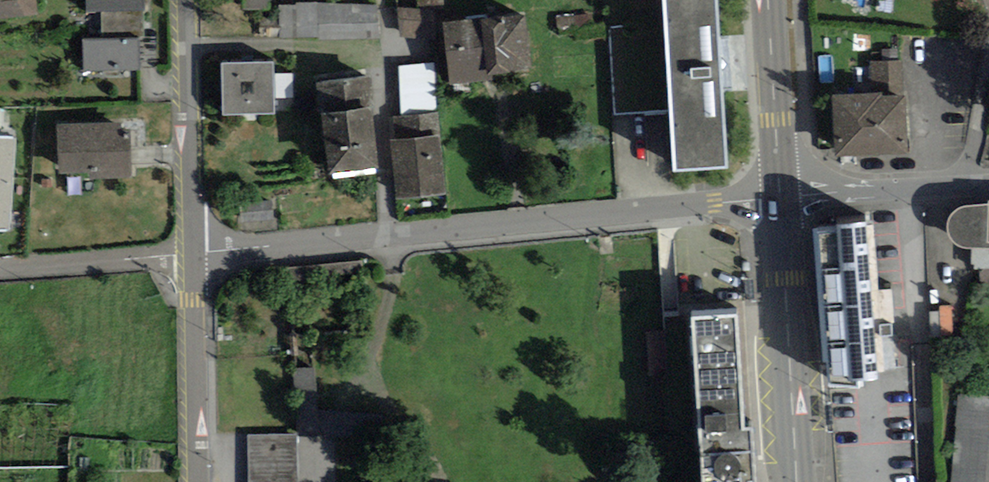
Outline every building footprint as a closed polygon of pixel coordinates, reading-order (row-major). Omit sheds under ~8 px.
[(38,15),(37,0),(0,0),(0,20),(38,15)] [(87,12),(101,12),(143,10),(145,10),(144,0),(86,0),(87,12)] [(242,9),(269,9),(268,0),(242,0),(242,9)] [(674,169),(728,166),(718,0),(664,0),(674,169)] [(380,39),(376,5),(318,1),(297,2),(297,5),(279,5),(279,38),(318,36),(317,40),(380,39)] [(434,9),(399,8),(398,37),(433,38),(434,9)] [(144,37),(143,10),(101,12),(103,39),(139,37),(144,37)] [(592,12),(556,16),(557,32),(594,29),(592,12)] [(524,16),(486,20),(485,17),(443,22),(449,85),(492,81),(492,75),(530,71),(524,16)] [(103,39),(82,39),(83,71),(139,70),(139,37),(103,39)] [(902,60),(870,61),(871,93),(882,92),(882,97),(903,96),(902,60)] [(274,74),(274,62),(222,63),(223,115),(274,114),(274,98),(274,74)] [(433,62),(399,66),(400,114),(437,109),(433,62)] [(293,73),(274,74),(274,98),(294,97),(293,73)] [(322,114),(372,108),(370,76),(316,83),(322,114)] [(836,157),(908,153),(905,96),(903,96),(882,97),(882,92),(871,93),(833,95),(836,157)] [(378,168),(372,108),(322,114),(330,174),(378,168)] [(393,139),(439,135),(437,112),(391,116),(393,139)] [(132,178),(130,129),(121,129),(121,123),(57,125),(60,174),(90,173),(90,179),(132,178)] [(445,195),(439,135),(393,139),(389,140),(395,200),(445,195)] [(14,180),(16,138),(1,137),(0,137),(0,180),(14,180)] [(81,195),(80,177),(67,178),(68,196),(81,195)] [(52,179),(42,178),(42,188),(52,188),(52,179)] [(14,180),(0,180),(0,229),(11,229),(14,180)] [(272,201),(240,205),(242,224),(275,220),(272,201)] [(988,220),(988,205),(962,208),(955,212),(950,218),(947,228),(949,238),(959,247),(972,248),(971,264),(970,270),(987,270),(988,240),(988,220)] [(833,230),(815,231),(823,383),(878,380),(869,218),(833,220),(833,230)] [(693,319),(704,481),(755,481),(753,431),(745,431),(736,315),(693,319)] [(668,369),(668,331),(652,331),(652,369),(668,369)] [(316,366),(295,367),(298,432),(372,429),(371,411),(319,414),(316,366)] [(988,431),(988,397),(959,394),(950,481),(984,481),(988,431)] [(248,433),(249,481),(299,481),(298,432),(248,433)]
